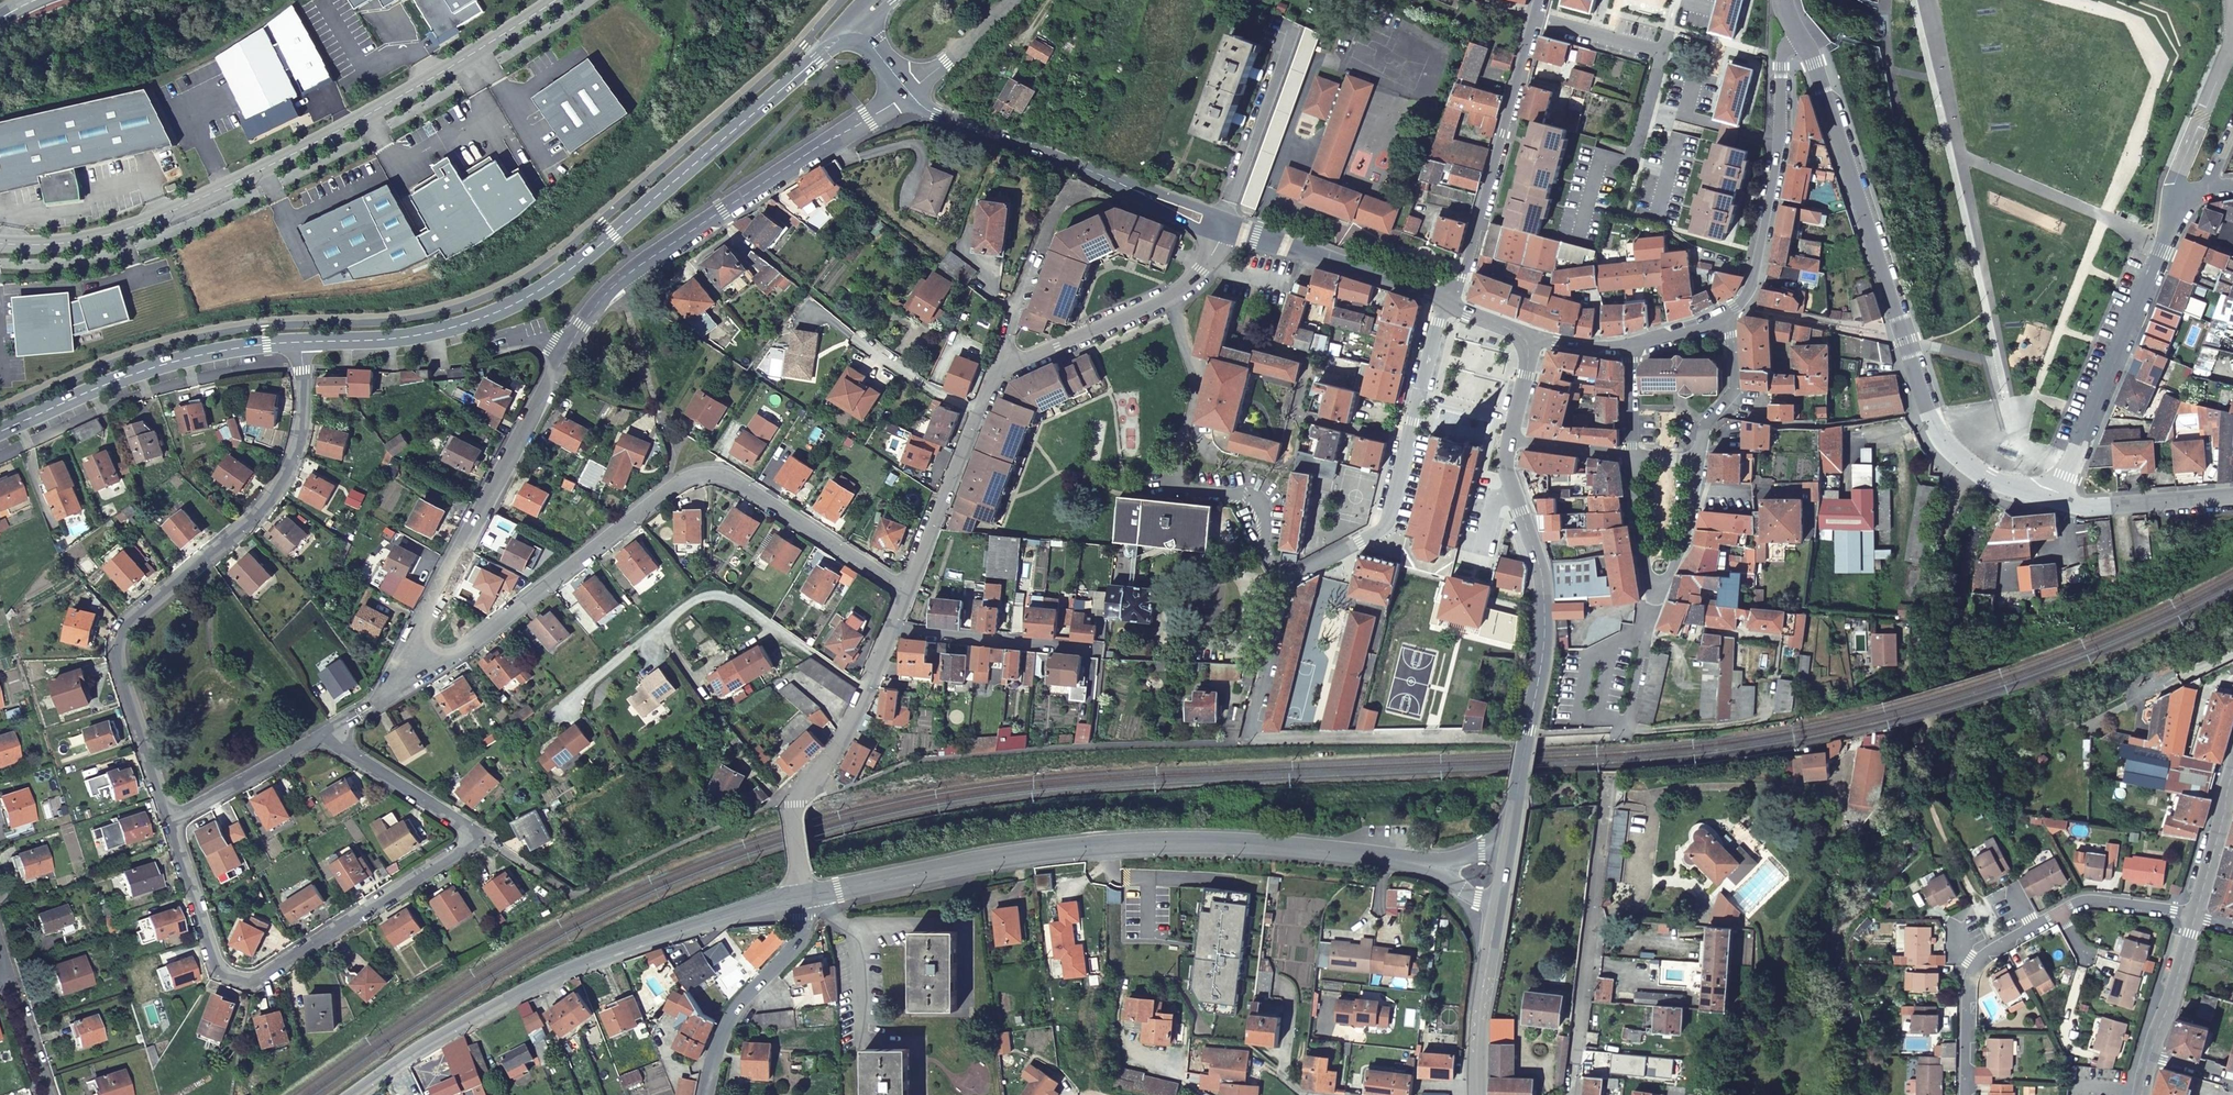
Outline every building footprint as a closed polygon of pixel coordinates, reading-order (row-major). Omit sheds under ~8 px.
[(357,9),(373,0),(352,0),(357,9)] [(439,39),(484,12),(477,1),(478,0),(415,0),(439,39)] [(1592,10),(1595,0),(1565,0),(1564,3),(1592,10)] [(1709,30),(1732,36),(1742,0),(1718,0),(1709,30)] [(263,30),(218,58),(226,73),(243,108),(249,121),(244,124),(250,136),(262,130),(263,133),(300,115),(293,99),(298,96),(286,71),(292,68),(304,93),(320,85),(320,84),(334,77),(296,7),(263,30)] [(1322,30),(1308,24),(1239,206),(1254,211),(1322,30)] [(1563,40),(1542,35),(1536,59),(1563,66),(1567,48),(1570,48),(1572,43),(1563,40)] [(1231,36),(1194,134),(1223,144),(1260,46),(1231,36)] [(1049,64),(1056,51),(1036,40),(1024,61),(1030,64),(1035,56),(1049,64)] [(1478,45),(1472,43),(1448,106),(1463,110),(1471,112),(1497,119),(1502,98),(1473,90),(1487,48),(1478,45)] [(1591,48),(1581,45),(1577,59),(1587,62),(1591,48)] [(1510,71),(1515,53),(1497,48),(1492,65),(1510,71)] [(1596,49),(1591,48),(1587,62),(1592,63),(1596,49)] [(592,59),(535,98),(573,152),(629,113),(592,59)] [(1752,70),(1730,64),(1716,118),(1723,120),(1738,124),(1752,70)] [(1565,82),(1564,85),(1567,86),(1577,89),(1586,91),(1589,91),(1593,74),(1573,69),(1570,83),(1565,82)] [(1337,185),(1374,86),(1350,77),(1345,90),(1339,88),(1340,84),(1318,76),(1305,111),(1327,119),(1328,116),(1334,118),(1312,176),(1289,167),(1280,192),(1302,201),(1301,203),(1352,222),(1353,219),(1389,233),(1398,208),(1337,185)] [(335,81),(334,77),(320,84),(320,85),(304,93),(305,96),(335,81)] [(1038,92),(1015,78),(998,108),(1013,116),(1017,109),(1026,113),(1038,92)] [(1529,85),(1520,116),(1537,120),(1544,122),(1552,91),(1529,85)] [(1584,101),(1586,91),(1577,89),(1567,86),(1564,95),(1584,101)] [(0,124),(0,194),(44,185),(49,205),(84,200),(82,184),(77,168),(176,146),(156,106),(149,90),(0,124)] [(1803,95),(1795,136),(1811,140),(1811,141),(1825,144),(1810,95),(1803,95)] [(1448,106),(1437,136),(1453,140),(1463,110),(1448,106)] [(1492,137),(1497,119),(1471,112),(1468,123),(1477,125),(1475,133),(1492,137)] [(301,116),(300,115),(263,133),(262,130),(250,136),(252,140),(301,116)] [(1553,116),(1551,124),(1563,128),(1565,120),(1553,116)] [(1520,181),(1551,190),(1567,129),(1563,128),(1551,124),(1544,122),(1537,120),(1531,144),(1527,143),(1522,163),(1525,165),(1520,181)] [(1565,120),(1563,128),(1567,129),(1574,130),(1577,123),(1565,120)] [(1736,131),(1738,124),(1723,120),(1721,127),(1718,142),(1732,146),(1736,131)] [(1437,136),(1429,159),(1482,173),(1489,149),(1453,140),(1437,136)] [(1826,169),(1834,170),(1825,144),(1811,141),(1811,140),(1795,136),(1790,163),(1826,169)] [(1706,187),(1740,196),(1749,160),(1746,159),(1748,150),(1732,146),(1718,142),(1706,187)] [(462,174),(466,180),(495,162),(492,156),(462,174)] [(846,177),(835,158),(823,166),(835,184),(836,184),(846,177)] [(1482,173),(1429,159),(1421,181),(1438,185),(1439,180),(1478,190),(1482,173)] [(483,243),(498,232),(466,180),(462,174),(453,160),(441,168),(443,170),(446,175),(417,193),(413,196),(433,229),(420,237),(431,257),(443,251),(449,261),(483,243)] [(466,180),(498,232),(539,200),(522,172),(511,178),(509,174),(499,160),(495,162),(466,180)] [(1790,163),(1783,199),(1802,202),(1809,170),(1817,172),(1817,174),(1825,176),(1826,169),(1790,163)] [(955,175),(932,165),(922,186),(925,187),(916,206),(938,215),(955,175)] [(833,198),(844,190),(836,184),(835,184),(823,166),(800,181),(804,187),(781,200),(788,207),(786,210),(791,214),(799,221),(803,224),(818,208),(812,200),(813,200),(822,194),(825,198),(827,199),(829,199),(831,201),(834,199),(833,198)] [(509,174),(511,178),(522,172),(519,168),(509,174)] [(417,193),(446,175),(443,170),(414,188),(417,193)] [(804,187),(800,181),(780,193),(781,200),(804,187)] [(1508,225),(1538,233),(1551,190),(1520,181),(1518,189),(1515,188),(1507,215),(1510,216),(1508,225)] [(176,183),(167,187),(169,192),(178,188),(176,183)] [(391,185),(300,228),(326,280),(336,275),(356,280),(402,272),(431,257),(420,237),(391,185)] [(1740,196),(1706,187),(1694,231),(1724,239),(1727,231),(1730,232),(1740,196)] [(990,202),(982,201),(976,252),(1004,255),(1011,200),(1009,199),(1010,198),(1007,194),(1002,193),(996,197),(995,203),(990,202)] [(1846,208),(1842,196),(1826,200),(1830,213),(1846,208)] [(770,208),(776,201),(772,198),(764,203),(770,208)] [(2232,219),(2232,199),(2224,199),(2218,214),(2232,219)] [(2211,231),(2218,214),(2210,211),(2213,202),(2208,203),(2202,207),(2206,209),(2201,224),(2194,222),(2184,239),(2200,245),(2206,230),(2211,231)] [(1820,223),(1822,213),(1782,205),(1776,234),(1820,242),(1822,232),(1795,227),(1797,219),(1820,223)] [(1023,323),(1051,334),(1057,318),(1070,323),(1092,262),(1089,260),(1090,259),(1106,252),(1107,254),(1123,247),(1120,254),(1167,271),(1182,231),(1116,206),(1058,229),(1047,259),(1053,262),(1035,308),(1030,306),(1023,323)] [(2125,210),(2121,217),(2140,226),(2143,217),(2125,210)] [(747,215),(733,225),(765,251),(783,229),(763,212),(750,228),(745,224),(750,218),(747,215)] [(794,227),(799,221),(791,214),(786,220),(794,227)] [(1460,255),(1468,224),(1443,216),(1433,246),(1460,255)] [(1407,218),(1401,235),(1415,240),(1421,222),(1407,218)] [(1508,225),(1491,221),(1482,255),(1492,257),(1510,261),(1523,265),(1552,272),(1554,271),(1562,240),(1555,238),(1538,233),(1508,225)] [(1825,243),(1820,242),(1776,234),(1771,263),(1781,265),(1818,273),(1825,243)] [(1659,256),(1658,252),(1659,251),(1658,246),(1657,237),(1657,236),(1628,239),(1630,248),(1612,251),(1613,258),(1624,257),(1625,260),(1641,258),(1659,256)] [(2221,269),(2227,255),(2200,245),(2184,239),(2170,275),(2192,284),(2201,262),(2221,269)] [(1594,264),(1598,248),(1569,241),(1562,240),(1554,271),(1552,272),(1552,283),(1552,285),(1565,284),(1565,287),(1594,282),(1591,265),(1594,264)] [(728,248),(705,265),(716,280),(713,282),(715,285),(718,283),(724,291),(748,274),(728,248)] [(1660,268),(1685,263),(1683,249),(1659,251),(1658,252),(1659,256),(1660,268)] [(976,271),(949,251),(939,264),(964,283),(966,285),(976,271)] [(783,292),(791,282),(754,252),(747,260),(765,276),(755,283),(763,293),(770,288),(774,292),(779,288),(783,292)] [(1492,257),(1482,255),(1470,299),(1508,315),(1516,286),(1523,265),(1510,261),(1507,272),(1512,274),(1510,280),(1487,275),(1492,257)] [(2227,255),(2221,269),(2212,292),(2219,295),(2228,298),(2232,286),(2232,257),(2227,255)] [(1643,280),(1661,278),(1660,268),(1659,256),(1641,258),(1643,280)] [(1621,283),(1643,280),(1641,258),(1625,260),(1618,261),(1621,283)] [(936,271),(919,261),(897,296),(915,307),(936,271)] [(1618,261),(1594,264),(1597,286),(1621,283),(1618,261)] [(1699,261),(1697,266),(1708,268),(1711,269),(1712,264),(1699,261)] [(1666,302),(1691,296),(1690,290),(1686,268),(1695,272),(1709,274),(1708,268),(1697,266),(1685,263),(1660,268),(1661,278),(1666,302)] [(1770,267),(1766,275),(1782,279),(1783,275),(1779,274),(1781,265),(1771,263),(1770,267)] [(1552,283),(1552,272),(1523,265),(1516,286),(1508,315),(1534,326),(1541,305),(1531,301),(1536,285),(1539,279),(1552,283)] [(1314,270),(1305,296),(1304,300),(1319,303),(1328,273),(1314,270)] [(1714,285),(1719,299),(1735,292),(1744,276),(1717,270),(1714,285)] [(1341,277),(1328,273),(1319,303),(1327,305),(1323,320),(1330,322),(1335,308),(1341,277)] [(2192,284),(2170,275),(2158,303),(2181,312),(2196,318),(2203,303),(2187,297),(2192,284)] [(1860,312),(1825,311),(1826,318),(1863,321),(1879,316),(1867,276),(1853,281),(1860,312)] [(1373,286),(1341,277),(1335,308),(1338,308),(1340,296),(1369,302),(1373,286)] [(687,319),(690,322),(713,306),(694,281),(673,295),(672,294),(670,293),(668,293),(667,295),(666,297),(666,299),(682,322),(687,319)] [(1759,304),(1802,313),(1807,293),(1763,283),(1761,288),(1759,304)] [(1564,316),(1563,332),(1577,334),(1578,303),(1565,300),(1565,287),(1565,284),(1552,285),(1551,290),(1547,313),(1564,316)] [(1541,305),(1534,326),(1548,331),(1563,332),(1564,316),(1547,313),(1551,290),(1536,285),(1531,301),(1541,305)] [(70,295),(22,298),(26,354),(74,350),(73,326),(89,322),(92,332),(133,320),(122,286),(81,297),(82,300),(70,304),(70,295)] [(1710,290),(1691,296),(1695,310),(1715,301),(1710,290)] [(1384,320),(1416,328),(1421,306),(1418,299),(1391,291),(1384,316),(1381,316),(1380,319),(1384,320)] [(1274,340),(1288,344),(1294,328),(1296,321),(1296,320),(1300,309),(1304,300),(1305,296),(1290,292),(1285,305),(1274,340)] [(1235,300),(1212,293),(1194,353),(1199,354),(1211,357),(1195,418),(1210,422),(1209,425),(1209,432),(1211,438),(1213,442),(1216,445),(1220,448),(1225,450),(1229,451),(1230,449),(1226,448),(1232,428),(1248,367),(1247,367),(1248,363),(1220,354),(1235,300)] [(2228,298),(2219,295),(2217,300),(2208,323),(2207,328),(2226,332),(2228,323),(2232,324),(2232,299),(2228,298)] [(1695,310),(1691,296),(1666,302),(1669,318),(1695,310)] [(2208,323),(2217,300),(2211,298),(2203,321),(2208,323)] [(1628,331),(1650,324),(1645,302),(1624,303),(1628,331)] [(1578,303),(1577,334),(1593,335),(1590,306),(1578,303)] [(1624,303),(1602,305),(1604,335),(1628,331),(1624,303)] [(1652,322),(1661,320),(1658,303),(1649,305),(1652,322)] [(2181,312),(2158,303),(2141,345),(2162,356),(2181,312)] [(1335,308),(1330,322),(1330,323),(1359,331),(1363,314),(1338,308),(1335,308)] [(1306,311),(1300,309),(1296,320),(1303,322),(1306,311)] [(1363,314),(1359,331),(1379,336),(1412,344),(1416,328),(1384,320),(1382,326),(1378,325),(1377,331),(1369,330),(1371,323),(1376,324),(1377,318),(1363,314)] [(1741,320),(1744,366),(1765,366),(1780,372),(1829,374),(1828,342),(1792,343),(1792,366),(1781,367),(1780,368),(1771,363),(1771,335),(1791,338),(1792,334),(1807,337),(1808,333),(1822,335),(1822,330),(1746,316),(1741,320)] [(1294,328),(1288,344),(1306,349),(1311,333),(1294,328)] [(817,334),(794,331),(791,351),(788,351),(784,375),(807,378),(810,354),(814,355),(817,334)] [(1311,333),(1306,349),(1321,354),(1322,352),(1324,343),(1317,341),(1319,335),(1311,333)] [(1341,347),(1339,356),(1368,364),(1371,364),(1404,373),(1412,344),(1379,336),(1373,360),(1364,358),(1363,353),(1341,347)] [(1888,345),(1860,339),(1859,356),(1892,364),(1888,345)] [(2203,339),(2200,347),(2219,352),(2223,352),(2225,344),(2203,339)] [(2141,345),(2130,372),(2155,386),(2166,358),(2162,356),(2141,345)] [(2191,371),(2189,375),(2209,380),(2219,352),(2200,347),(2191,371)] [(1251,350),(1248,363),(1247,367),(1248,367),(1293,379),(1297,362),(1264,353),(1258,351),(1251,350)] [(1572,392),(1582,355),(1551,351),(1542,386),(1572,394),(1572,392)] [(1322,352),(1321,354),(1317,370),(1326,372),(1330,357),(1366,366),(1368,364),(1339,356),(1322,352)] [(951,523),(949,529),(965,531),(972,532),(974,526),(978,516),(992,521),(1028,429),(1031,430),(1040,408),(1043,409),(1044,406),(1059,400),(1060,402),(1075,395),(1076,397),(1091,390),(1090,386),(1105,379),(1094,353),(1085,357),(1087,361),(1065,371),(1061,362),(1015,381),(1009,397),(1005,395),(997,417),(994,416),(951,523)] [(1675,358),(1647,359),(1644,362),(1643,367),(1641,366),(1641,387),(1655,390),(1680,390),(1696,390),(1705,390),(1707,389),(1720,387),(1721,367),(1717,366),(1717,362),(1714,359),(1687,358),(1679,353),(1675,358)] [(955,360),(974,368),(977,362),(957,355),(955,360)] [(1594,394),(1601,357),(1582,355),(1572,392),(1594,394)] [(1619,359),(1601,357),(1594,394),(1599,395),(1621,398),(1624,398),(1625,365),(1619,359)] [(964,396),(974,368),(955,360),(944,388),(964,396)] [(1358,388),(1357,391),(1397,402),(1404,373),(1371,364),(1369,369),(1367,369),(1365,375),(1367,376),(1363,389),(1358,388)] [(1765,366),(1744,366),(1745,386),(1772,387),(1829,387),(1829,374),(1780,372),(1765,366)] [(861,414),(873,395),(859,386),(861,383),(864,377),(849,367),(843,378),(847,380),(836,398),(861,414)] [(417,369),(417,373),(423,377),(430,377),(430,368),(417,369)] [(351,369),(350,369),(350,377),(350,395),(370,394),(370,390),(370,370),(351,369)] [(399,370),(399,384),(426,379),(423,377),(417,373),(412,370),(399,370)] [(1316,372),(1314,380),(1342,387),(1344,380),(1316,372)] [(2130,372),(2117,402),(2144,414),(2155,386),(2130,372)] [(1855,376),(1855,381),(1899,391),(1895,375),(1855,376)] [(350,408),(355,404),(350,398),(350,395),(350,377),(320,378),(320,392),(323,392),(323,396),(342,396),(342,398),(350,408)] [(433,385),(460,403),(470,383),(469,378),(433,380),(433,385)] [(491,409),(484,420),(496,428),(509,404),(506,402),(511,392),(487,378),(475,400),(491,409)] [(879,394),(861,383),(859,386),(873,395),(861,414),(836,398),(847,380),(843,378),(826,405),(838,412),(841,407),(863,420),(879,394)] [(1342,387),(1314,380),(1306,409),(1313,411),(1319,390),(1328,392),(1322,413),(1349,420),(1357,391),(1342,387)] [(1899,391),(1855,381),(1859,418),(1903,412),(1899,391)] [(1594,394),(1572,392),(1572,394),(1542,386),(1533,419),(1575,425),(1598,426),(1599,395),(1594,394)] [(276,395),(253,391),(248,421),(274,425),(277,407),(273,406),(276,395)] [(702,391),(689,412),(713,427),(725,406),(702,391)] [(1620,416),(1621,398),(1599,395),(1598,426),(1613,427),(1613,416),(1620,416)] [(200,396),(188,399),(189,404),(201,401),(200,396)] [(2166,396),(2156,423),(2148,444),(2154,444),(2164,444),(2167,435),(2175,414),(2179,403),(2166,396)] [(938,400),(931,398),(928,407),(935,409),(927,437),(948,445),(959,411),(938,403),(938,400)] [(1772,417),(1800,418),(1800,400),(1772,399),(1772,417)] [(189,404),(177,407),(182,431),(207,425),(201,401),(189,404)] [(2200,408),(2179,403),(2175,414),(2200,414),(2200,408)] [(798,415),(802,408),(798,405),(794,412),(798,415)] [(1829,416),(1828,405),(1817,405),(1818,410),(1804,411),(1804,417),(1829,416)] [(807,411),(802,408),(798,415),(802,417),(807,411)] [(2219,412),(2200,408),(2200,414),(2200,435),(2219,435),(2219,412)] [(747,429),(733,450),(753,463),(778,425),(758,412),(749,425),(751,427),(749,430),(747,429)] [(2219,412),(2219,435),(2219,445),(2219,486),(2232,485),(2232,415),(2227,414),(2219,412)] [(233,436),(241,438),(233,416),(227,419),(233,436)] [(1725,419),(1726,417),(1722,417),(1719,418),(1717,419),(1715,421),(1713,424),(1716,425),(1719,422),(1725,419)] [(100,427),(96,418),(71,430),(76,441),(99,431),(100,427)] [(564,418),(553,440),(577,453),(588,431),(564,418)] [(1529,435),(1573,440),(1575,425),(1533,419),(1529,435)] [(1758,450),(1763,450),(1763,448),(1773,449),(1775,425),(1775,422),(1746,419),(1744,446),(1759,447),(1758,450)] [(142,422),(140,423),(142,430),(129,433),(138,460),(162,453),(156,434),(142,422)] [(1307,451),(1333,457),(1341,429),(1314,422),(1307,451)] [(142,430),(140,423),(127,427),(129,433),(142,430)] [(1621,427),(1613,427),(1598,426),(1575,425),(1573,440),(1621,445),(1621,427)] [(1840,472),(1842,426),(1821,429),(1821,454),(1820,471),(1840,472)] [(319,438),(316,450),(341,456),(348,433),(324,427),(321,438),(319,438)] [(1273,459),(1278,440),(1232,428),(1226,448),(1230,449),(1273,459)] [(2141,428),(2106,428),(2100,444),(2142,444),(2141,428)] [(1452,575),(1456,559),(1458,549),(1462,550),(1462,546),(1459,546),(1462,535),(1465,536),(1466,533),(1462,532),(1466,519),(1469,520),(1470,516),(1466,515),(1470,502),(1473,503),(1474,499),(1471,498),(1473,488),(1477,489),(1478,485),(1474,484),(1477,472),(1481,473),(1481,469),(1478,468),(1483,451),(1486,452),(1486,448),(1484,447),(1484,445),(1481,444),(1480,446),(1468,443),(1469,441),(1465,440),(1464,443),(1449,439),(1450,436),(1446,435),(1446,438),(1436,435),(1436,432),(1433,432),(1432,434),(1429,434),(1428,437),(1431,438),(1427,455),(1424,454),(1423,457),(1427,458),(1424,470),(1420,469),(1419,474),(1423,474),(1420,485),(1417,484),(1416,488),(1419,489),(1416,502),(1412,501),(1412,505),(1415,506),(1411,519),(1408,518),(1408,522),(1411,522),(1408,533),(1405,532),(1404,535),(1407,536),(1405,547),(1401,562),(1452,575)] [(905,460),(927,468),(933,451),(937,452),(940,443),(913,433),(909,442),(910,443),(905,460)] [(1386,441),(1353,433),(1351,439),(1357,440),(1352,461),(1364,464),(1363,467),(1373,469),(1373,466),(1380,468),(1386,441)] [(399,435),(383,446),(386,450),(391,457),(407,446),(399,435)] [(234,448),(241,438),(233,436),(225,441),(234,448)] [(625,436),(605,482),(623,491),(634,466),(642,470),(652,446),(625,436)] [(853,448),(857,442),(850,437),(846,443),(853,448)] [(456,438),(444,461),(469,474),(481,452),(456,438)] [(2205,443),(2174,444),(2175,455),(2176,471),(2176,473),(2195,472),(2207,472),(2205,443)] [(2154,444),(2148,444),(2142,444),(2100,444),(2090,468),(2116,467),(2144,466),(2145,472),(2156,472),(2154,444)] [(1339,459),(1333,457),(1307,451),(1296,448),(1293,467),(1313,471),(1334,476),(1338,460),(1339,459)] [(380,464),(387,466),(391,457),(386,450),(380,464)] [(1527,450),(1523,468),(1526,469),(1549,475),(1550,475),(1558,475),(1584,473),(1590,473),(1598,473),(1600,469),(1602,460),(1592,459),(1591,468),(1580,469),(1581,457),(1527,450)] [(1755,452),(1723,450),(1713,450),(1711,478),(1735,480),(1753,480),(1755,452)] [(119,478),(107,451),(93,457),(94,459),(87,462),(97,487),(119,478)] [(793,456),(778,478),(785,483),(784,485),(793,492),(795,489),(799,491),(814,469),(793,456)] [(232,457),(217,476),(238,492),(253,472),(232,457)] [(134,458),(127,461),(131,469),(138,466),(134,458)] [(74,484),(64,460),(42,470),(46,478),(52,493),(48,495),(49,495),(58,519),(82,509),(72,485),(74,484)] [(1621,462),(1602,460),(1600,469),(1598,473),(1599,484),(1600,496),(1622,494),(1626,494),(1621,462)] [(131,469),(127,461),(119,464),(123,472),(131,469)] [(1298,550),(1313,471),(1293,467),(1290,486),(1279,547),(1298,550)] [(2117,475),(2116,467),(2090,468),(2086,477),(2087,493),(2109,492),(2108,476),(2117,475)] [(1524,474),(1534,501),(1549,499),(1549,475),(1526,469),(1524,474)] [(1876,494),(1876,471),(1852,470),(1852,500),(1836,499),(1837,475),(1820,474),(1820,482),(1820,492),(1819,505),(1817,528),(1876,528),(1876,494)] [(2176,473),(2176,471),(2158,472),(2159,489),(2177,488),(2176,480),(2176,473)] [(1599,484),(1598,473),(1590,473),(1590,485),(1599,484)] [(315,475),(304,497),(324,507),(336,486),(315,475)] [(24,498),(14,476),(0,482),(0,509),(24,498)] [(840,482),(851,489),(855,483),(845,476),(840,482)] [(52,493),(46,478),(42,480),(48,495),(49,495),(48,495),(52,493)] [(576,485),(566,480),(562,488),(573,493),(576,485)] [(837,480),(819,508),(837,520),(856,492),(851,489),(840,482),(837,480)] [(1804,492),(1820,492),(1820,482),(1804,482),(1804,492)] [(528,485),(516,506),(539,517),(550,495),(528,485)] [(365,495),(354,491),(349,503),(359,507),(365,495)] [(1622,494),(1600,496),(1595,496),(1596,512),(1624,510),(1622,494)] [(1893,494),(1876,494),(1876,528),(1876,536),(1893,536),(1893,494)] [(1180,500),(1171,496),(1157,497),(1157,499),(1117,495),(1112,541),(1140,544),(1143,551),(1165,543),(1167,547),(1206,550),(1206,544),(1194,519),(1196,502),(1180,501),(1180,500)] [(1558,499),(1550,499),(1549,499),(1534,501),(1539,517),(1559,515),(1558,499)] [(1762,510),(1753,510),(1753,517),(1754,528),(1754,542),(1754,559),(1766,559),(1766,549),(1759,549),(1759,531),(1762,532),(1762,541),(1804,541),(1804,499),(1762,500),(1762,510)] [(424,500),(409,525),(430,536),(444,511),(424,500)] [(1206,544),(1210,504),(1196,502),(1194,519),(1206,544)] [(734,508),(720,528),(742,543),(756,522),(734,508)] [(132,517),(125,510),(119,514),(126,521),(132,517)] [(1626,527),(1624,510),(1596,512),(1591,513),(1592,528),(1626,527)] [(183,511),(165,526),(185,550),(203,535),(183,511)] [(1703,512),(1700,526),(1738,527),(1737,542),(1745,542),(1745,528),(1754,528),(1753,517),(1703,512)] [(1978,560),(1972,634),(1993,635),(1997,592),(1992,592),(1994,558),(2035,555),(2034,540),(2060,538),(2059,514),(2013,517),(2007,512),(1982,560),(1978,560)] [(700,514),(678,515),(678,544),(700,543),(700,514)] [(291,517),(270,536),(288,554),(309,534),(291,517)] [(2095,517),(2078,518),(2079,533),(2095,532),(2095,517)] [(886,518),(877,544),(895,551),(896,547),(899,549),(908,526),(886,518)] [(2134,557),(2150,556),(2149,539),(2147,518),(2132,519),(2134,557)] [(2100,547),(2101,557),(2102,575),(2117,574),(2113,520),(2099,521),(2100,547)] [(2158,532),(2157,521),(2150,521),(2151,533),(2158,532)] [(1634,550),(1631,526),(1626,527),(1592,528),(1572,529),(1572,535),(1572,544),(1610,542),(1612,554),(1634,550)] [(1700,526),(1697,544),(1721,553),(1721,542),(1737,542),(1738,527),(1700,526)] [(512,540),(488,528),(480,544),(504,556),(512,540)] [(2099,557),(2098,547),(2097,547),(2096,532),(2095,532),(2079,533),(2081,558),(2099,557)] [(774,534),(761,556),(784,571),(798,549),(774,534)] [(979,628),(995,630),(997,607),(1012,608),(1019,543),(1019,537),(989,534),(982,601),(979,628)] [(515,540),(504,561),(525,571),(527,568),(533,571),(544,551),(538,548),(536,551),(515,540)] [(352,546),(347,542),(340,556),(347,559),(352,546)] [(638,544),(619,557),(622,561),(618,564),(636,586),(657,569),(638,544)] [(1697,544),(1679,573),(1723,574),(1742,575),(1742,571),(1721,570),(1721,553),(1697,544)] [(1502,545),(1500,554),(1506,555),(1508,547),(1502,545)] [(398,548),(387,570),(407,580),(418,558),(398,548)] [(1638,571),(1634,550),(1612,554),(1615,574),(1638,571)] [(1278,551),(1277,561),(1292,562),(1293,554),(1278,551)] [(1389,610),(1401,562),(1386,558),(1363,552),(1353,593),(1387,602),(1386,609),(1389,610)] [(128,553),(110,569),(130,592),(141,583),(139,581),(147,574),(128,553)] [(252,555),(233,570),(252,592),(271,576),(252,555)] [(1599,577),(1597,556),(1588,558),(1552,560),(1557,590),(1557,595),(1573,594),(1573,603),(1555,604),(1555,617),(1560,636),(1568,635),(1565,616),(1586,614),(1585,602),(1618,601),(1615,574),(1599,577)] [(381,557),(377,564),(384,568),(388,560),(381,557)] [(1499,557),(1493,583),(1525,589),(1528,569),(1526,563),(1499,557)] [(819,562),(802,590),(822,602),(839,574),(819,562)] [(2000,592),(2000,612),(2023,611),(2023,617),(2038,616),(2037,588),(2040,588),(2040,590),(2054,590),(2054,587),(2058,586),(2056,564),(2021,567),(2022,591),(2000,592)] [(2072,586),(2086,582),(2082,566),(2081,567),(2068,570),(2072,586)] [(518,578),(505,571),(501,579),(478,567),(469,583),(486,591),(480,603),(490,608),(501,588),(510,593),(518,578)] [(1638,571),(1615,574),(1618,601),(1641,598),(1638,571)] [(1678,575),(1672,599),(1703,602),(1704,597),(1701,593),(1695,593),(1697,584),(1702,584),(1722,587),(1723,574),(1679,573),(1678,575)] [(1266,730),(1281,730),(1320,574),(1300,584),(1266,730)] [(1715,603),(1740,605),(1742,575),(1723,574),(1722,587),(1722,595),(1716,594),(1715,603)] [(1492,585),(1452,575),(1442,615),(1482,625),(1492,585)] [(595,579),(574,594),(596,622),(617,607),(595,579)] [(424,590),(407,580),(396,601),(412,612),(424,590)] [(1106,609),(1105,617),(1150,620),(1152,589),(1114,586),(1108,586),(1107,592),(1106,609)] [(1091,607),(1106,609),(1107,592),(1093,591),(1091,607)] [(367,610),(361,620),(356,631),(369,638),(377,643),(389,621),(368,610),(376,595),(371,592),(362,608),(367,610)] [(1025,633),(1040,634),(1043,607),(1044,595),(1029,593),(1025,633)] [(1573,594),(1557,595),(1556,595),(1555,604),(1573,603),(1573,594)] [(934,596),(931,623),(945,625),(948,597),(934,596)] [(1081,597),(1073,596),(1072,610),(1069,637),(1093,639),(1095,624),(1083,623),(1084,612),(1079,611),(1081,597)] [(961,599),(948,597),(945,625),(959,626),(961,608),(963,608),(963,605),(961,605),(961,599)] [(1684,622),(1705,623),(1707,603),(1703,602),(1672,599),(1660,627),(1679,635),(1684,622)] [(970,627),(979,628),(982,601),(973,600),(970,627)] [(490,608),(480,603),(476,609),(487,615),(490,608)] [(578,603),(567,611),(588,637),(598,629),(591,621),(592,620),(578,603)] [(1797,632),(1796,642),(1806,643),(1809,611),(1740,605),(1715,603),(1707,603),(1705,623),(1711,624),(1738,626),(1739,615),(1752,616),(1751,624),(1785,627),(1785,630),(1797,632)] [(1043,607),(1040,634),(1054,635),(1056,608),(1043,607)] [(102,616),(75,609),(67,639),(97,646),(102,625),(100,624),(102,616)] [(850,609),(825,643),(839,654),(849,661),(851,662),(857,653),(854,650),(863,638),(858,634),(867,622),(850,609)] [(1012,609),(1010,631),(1021,632),(1020,610),(1012,609)] [(1069,637),(1072,610),(1066,610),(1064,630),(1059,629),(1058,635),(1069,637)] [(1362,679),(1371,682),(1378,653),(1368,651),(1376,617),(1352,611),(1325,730),(1350,730),(1362,679)] [(540,618),(531,625),(551,650),(570,636),(551,614),(542,621),(540,618)] [(356,631),(361,620),(357,618),(348,633),(349,634),(353,636),(366,643),(369,638),(356,631)] [(1895,646),(1898,646),(1899,631),(1875,630),(1874,662),(1894,663),(1895,646)] [(1726,721),(1740,719),(1743,686),(1741,686),(1743,666),(1734,666),(1736,648),(1732,636),(1711,634),(1703,633),(1703,641),(1702,644),(1722,645),(1721,658),(1719,696),(1718,713),(1717,721),(1726,721)] [(903,636),(899,677),(943,682),(944,677),(944,663),(925,661),(927,639),(914,638),(903,636)] [(1501,649),(1518,651),(1519,642),(1502,639),(1501,649)] [(946,641),(938,640),(937,651),(945,652),(946,641)] [(758,646),(749,652),(763,673),(776,665),(762,643),(758,646)] [(976,643),(966,643),(966,648),(970,650),(975,651),(976,643)] [(975,651),(973,678),(977,678),(978,671),(991,672),(992,658),(1004,659),(1005,646),(976,643),(975,651)] [(1707,657),(1721,658),(1722,645),(1702,644),(1700,657),(1707,657)] [(802,659),(807,653),(797,646),(796,645),(791,651),(802,659)] [(1005,646),(1004,659),(1003,678),(1007,678),(1008,675),(1017,676),(1019,647),(1005,646)] [(1025,668),(1032,669),(1033,662),(1034,648),(1027,648),(1025,668)] [(1046,650),(1034,648),(1033,662),(1039,662),(1040,656),(1046,656),(1046,650)] [(492,656),(480,664),(498,687),(513,675),(519,682),(528,675),(523,668),(524,667),(510,649),(495,660),(492,656)] [(1047,678),(1063,679),(1065,651),(1050,650),(1047,678)] [(1816,651),(1805,650),(1803,672),(1814,673),(1816,651)] [(1065,651),(1063,679),(1067,679),(1066,683),(1071,683),(1070,697),(1085,698),(1087,684),(1083,684),(1084,673),(1079,672),(1080,652),(1065,651)] [(1665,668),(1668,655),(1654,651),(1653,655),(1650,665),(1665,668)] [(738,659),(752,680),(763,673),(749,652),(738,659)] [(965,654),(945,652),(944,663),(944,677),(951,677),(950,684),(962,685),(962,678),(963,678),(965,654)] [(1088,671),(1095,671),(1096,654),(1089,653),(1088,671)] [(1517,653),(1517,663),(1526,664),(1527,654),(1517,653)] [(856,684),(812,654),(803,660),(797,664),(848,700),(856,684)] [(849,661),(839,654),(834,661),(844,668),(849,661)] [(1701,715),(1718,713),(1719,696),(1721,658),(1707,657),(1703,694),(1701,715)] [(738,659),(714,675),(712,676),(724,697),(752,680),(738,659)] [(1167,659),(1157,659),(1157,670),(1167,671),(1167,659)] [(1251,684),(1257,662),(1210,660),(1209,674),(1237,677),(1236,681),(1251,684)] [(339,661),(318,674),(335,700),(355,688),(339,661)] [(1655,721),(1666,674),(1665,673),(1665,668),(1650,665),(1638,719),(1655,721)] [(85,668),(55,679),(66,709),(90,702),(89,699),(93,698),(91,692),(93,691),(90,680),(88,680),(85,668)] [(648,688),(665,677),(659,669),(642,681),(644,684),(646,687),(647,686),(648,688)] [(1781,675),(1777,708),(1793,710),(1797,677),(1781,675)] [(461,676),(436,692),(450,712),(475,696),(461,676)] [(643,692),(654,708),(660,704),(659,702),(675,691),(665,677),(648,688),(647,686),(646,687),(647,687),(642,690),(643,692)] [(1486,679),(1479,677),(1475,692),(1482,694),(1486,679)] [(810,717),(821,706),(791,680),(782,690),(810,717)] [(2203,690),(2199,683),(2182,691),(2172,696),(2162,752),(2124,745),(2121,756),(2131,760),(2127,774),(2155,781),(2154,789),(2183,794),(2208,798),(2218,763),(2195,759),(2187,757),(2183,756),(2196,693),(2203,690)] [(1186,698),(1186,717),(1217,716),(1217,690),(1207,690),(1207,684),(1194,684),(1194,690),(1193,690),(1193,698),(1186,698)] [(899,688),(884,686),(879,714),(884,715),(883,720),(903,723),(907,719),(908,708),(905,704),(897,703),(899,688)] [(642,717),(654,708),(643,692),(642,690),(640,692),(630,699),(642,717)] [(2221,693),(2216,707),(2209,706),(2195,759),(2218,763),(2222,764),(2232,726),(2232,696),(2221,693)] [(2106,742),(2124,745),(2162,752),(2172,696),(2156,703),(2154,710),(2150,710),(2145,713),(2144,721),(2147,726),(2151,727),(2149,743),(2112,736),(2106,742)] [(1473,700),(1465,729),(1484,728),(1485,724),(1490,725),(1494,711),(1489,710),(1491,705),(1473,700)] [(1511,713),(1512,703),(1503,702),(1502,719),(1511,720),(1511,713)] [(1231,703),(1223,736),(1239,736),(1246,706),(1231,703)] [(531,714),(534,712),(528,705),(525,707),(531,714)] [(525,707),(515,715),(520,722),(531,714),(525,707)] [(719,712),(712,716),(706,719),(712,727),(724,718),(719,712)] [(871,715),(865,713),(858,728),(865,728),(871,715)] [(515,715),(512,718),(517,724),(520,722),(515,715)] [(113,721),(89,729),(96,750),(121,742),(113,721)] [(1090,734),(1091,722),(1077,721),(1075,741),(1088,740),(1088,734),(1090,734)] [(411,722),(389,735),(404,759),(426,746),(411,722)] [(828,740),(835,726),(826,722),(822,729),(821,732),(823,734),(821,737),(828,740)] [(549,749),(541,754),(548,765),(556,760),(557,762),(590,742),(578,723),(562,733),(564,736),(547,746),(549,749)] [(997,735),(997,736),(1004,737),(1009,729),(998,728),(997,735)] [(819,741),(810,731),(780,760),(794,775),(824,745),(819,741)] [(840,763),(836,771),(844,776),(841,781),(847,784),(856,781),(863,760),(872,764),(879,751),(872,748),(877,739),(862,732),(844,765),(840,763)] [(1058,732),(1057,743),(1071,742),(1072,732),(1058,732)] [(485,741),(487,745),(500,737),(497,733),(485,741)] [(997,735),(967,736),(966,751),(996,748),(997,736),(997,735)] [(0,739),(0,767),(21,761),(12,736),(0,739)] [(997,736),(996,748),(1026,746),(1027,738),(1004,737),(997,736)] [(1838,744),(1838,740),(1827,741),(1828,749),(1805,751),(1807,778),(1827,776),(1826,755),(1828,754),(1832,753),(1835,751),(1837,747),(1838,744)] [(1885,754),(1857,747),(1846,801),(1873,806),(1885,754)] [(474,773),(461,787),(476,802),(500,778),(483,760),(472,771),(474,773)] [(744,777),(722,762),(706,786),(728,800),(738,785),(744,777)] [(113,770),(85,779),(89,794),(109,787),(113,798),(134,792),(127,769),(114,773),(113,770)] [(349,778),(325,792),(338,813),(362,799),(349,778)] [(750,793),(762,801),(764,800),(767,798),(770,796),(756,785),(750,793)] [(276,789),(254,801),(270,829),(292,817),(276,789)] [(27,793),(2,801),(11,830),(37,821),(27,793)] [(2208,798),(2183,794),(2176,820),(2199,825),(2204,826),(2212,799),(2208,798)] [(1609,838),(1624,836),(1627,807),(1613,805),(1609,838)] [(538,810),(517,820),(526,838),(532,836),(537,846),(552,842),(538,810)] [(143,812),(100,827),(107,849),(151,836),(143,812)] [(398,812),(379,823),(399,857),(423,843),(410,822),(405,825),(398,812)] [(2162,836),(2195,840),(2199,825),(2176,820),(2167,818),(2162,836)] [(2041,822),(2050,838),(2058,833),(2063,833),(2064,825),(2041,822)] [(218,823),(198,834),(210,855),(209,856),(221,878),(244,865),(237,852),(234,853),(230,845),(223,833),(218,823)] [(239,823),(223,833),(230,845),(247,836),(239,823)] [(1741,845),(1730,855),(1708,831),(1704,831),(1701,832),(1698,834),(1697,838),(1700,842),(1689,852),(1687,855),(1688,858),(1690,860),(1692,861),(1694,861),(1697,860),(1719,883),(1728,875),(1736,884),(1759,863),(1741,845)] [(1619,879),(1624,836),(1609,838),(1604,877),(1619,879)] [(2220,874),(2232,877),(2232,846),(2228,844),(2220,874)] [(44,845),(18,853),(25,876),(52,868),(44,845)] [(353,846),(332,859),(350,889),(358,884),(361,890),(374,882),(353,846)] [(2076,853),(2075,862),(2082,875),(2085,876),(2085,880),(2102,883),(2103,880),(2111,882),(2114,861),(2116,861),(2118,848),(2107,846),(2106,857),(2076,853)] [(1975,861),(1987,884),(2004,875),(2002,872),(2009,869),(1999,850),(1992,854),(1991,853),(1975,861)] [(2133,861),(2125,860),(2122,880),(2130,881),(2130,884),(2163,888),(2167,862),(2133,859),(2133,861)] [(2019,882),(2029,900),(2036,896),(2037,898),(2066,882),(2054,860),(2025,876),(2026,878),(2019,882)] [(152,865),(123,874),(131,895),(162,885),(159,877),(156,877),(152,865)] [(509,872),(487,885),(502,908),(523,894),(509,872)] [(2220,874),(2210,907),(2212,911),(2232,917),(2232,877),(2220,874)] [(1959,900),(1947,877),(1939,881),(1935,875),(1922,882),(1927,891),(1925,892),(1935,910),(1941,907),(1943,909),(1959,900)] [(1113,887),(1106,882),(1107,900),(1120,900),(1121,888),(1113,887)] [(2173,883),(2170,892),(2179,895),(2182,886),(2173,883)] [(457,884),(435,898),(452,924),(473,911),(457,884)] [(1249,890),(1205,884),(1203,900),(1206,900),(1204,914),(1202,914),(1200,929),(1203,930),(1200,954),(1197,954),(1195,970),(1198,970),(1196,987),(1208,1009),(1235,1012),(1237,990),(1234,989),(1236,975),(1239,976),(1240,968),(1237,967),(1238,960),(1241,961),(1243,936),(1241,936),(1244,912),(1246,912),(1249,890)] [(316,885),(285,905),(296,921),(327,901),(316,885)] [(101,906),(104,917),(113,914),(109,903),(101,906)] [(999,944),(1024,941),(1021,906),(995,909),(999,944)] [(67,908),(40,917),(45,934),(61,929),(63,937),(75,933),(67,908)] [(176,908),(148,917),(156,940),(184,931),(176,908)] [(411,908),(387,923),(399,943),(423,928),(411,908)] [(1063,964),(1065,984),(1085,981),(1082,960),(1074,961),(1074,953),(1071,930),(1078,929),(1076,910),(1059,913),(1061,930),(1051,932),(1055,965),(1063,964)] [(245,920),(235,943),(256,953),(270,922),(255,916),(251,924),(245,920)] [(1868,922),(1853,936),(1856,940),(1871,925),(1868,922)] [(757,923),(737,929),(740,936),(760,930),(757,923)] [(1733,927),(1709,925),(1708,937),(1706,962),(1730,964),(1733,927)] [(1945,969),(1946,961),(1931,960),(1931,948),(1936,948),(1936,942),(1931,942),(1932,931),(1906,930),(1905,959),(1907,960),(1907,967),(1916,968),(1928,968),(1937,969),(1945,969)] [(2124,957),(2122,965),(2142,970),(2153,974),(2155,966),(2146,963),(2151,946),(2148,945),(2151,936),(2133,931),(2130,940),(2127,940),(2122,956),(2124,957)] [(911,934),(912,1012),(957,1012),(955,932),(911,934)] [(757,951),(767,961),(785,942),(776,933),(757,951)] [(1331,940),(1317,938),(1314,963),(1328,965),(1369,969),(1372,945),(1372,938),(1361,936),(1361,943),(1331,940)] [(687,983),(689,987),(717,972),(714,967),(734,957),(726,943),(678,967),(679,968),(682,974),(687,983)] [(666,945),(651,950),(655,957),(658,955),(661,961),(671,955),(666,945)] [(1372,945),(1369,969),(1408,974),(1408,973),(1410,960),(1410,954),(1390,952),(1391,947),(1372,945)] [(749,957),(759,968),(767,961),(757,951),(756,950),(749,957)] [(1074,953),(1074,961),(1082,960),(1081,952),(1074,953)] [(191,956),(166,965),(174,987),(199,978),(191,956)] [(2027,969),(2019,973),(2029,991),(2037,986),(2038,989),(2054,980),(2041,957),(2025,966),(2027,969)] [(1907,967),(1907,960),(1905,959),(1893,959),(1893,967),(1907,967)] [(84,960),(57,969),(65,995),(93,987),(84,960)] [(1418,961),(1410,960),(1408,973),(1416,975),(1418,961)] [(1730,964),(1706,962),(1703,1003),(1703,1005),(1702,1008),(1726,1011),(1730,964)] [(349,973),(349,978),(368,998),(386,981),(371,964),(361,973),(359,970),(352,970),(349,973)] [(830,1002),(837,1001),(837,992),(836,967),(823,967),(823,964),(798,968),(800,982),(814,980),(817,980),(822,980),(823,983),(824,992),(825,1002),(830,1002)] [(2142,970),(2122,965),(2120,972),(2117,972),(2108,1002),(2133,1009),(2142,978),(2140,978),(2142,970)] [(682,974),(679,968),(673,971),(677,977),(682,974)] [(1928,968),(1916,968),(1915,976),(1912,976),(1912,994),(1938,995),(1939,977),(1936,977),(1937,969),(1928,968)] [(2029,991),(2019,973),(2012,977),(2011,974),(1996,983),(2008,1005),(2024,997),(2022,994),(2029,991)] [(572,987),(582,982),(579,975),(577,975),(568,980),(572,987)] [(1598,975),(1595,997),(1610,999),(1612,977),(1598,975)] [(816,993),(824,992),(823,983),(822,980),(817,980),(814,980),(816,993)] [(679,1007),(691,990),(689,987),(687,983),(670,1007),(691,1019),(693,1015),(679,1007)] [(1282,995),(1294,997),(1295,986),(1283,984),(1282,995)] [(1529,996),(1527,1021),(1558,1025),(1562,993),(1527,989),(1526,996),(1529,996)] [(219,990),(207,1027),(227,1034),(239,998),(229,995),(230,994),(219,990)] [(331,990),(309,991),(309,1021),(330,1021),(331,990)] [(699,1055),(717,1020),(703,1013),(691,990),(679,1007),(693,1015),(691,1019),(678,1045),(699,1055)] [(1617,990),(1617,1000),(1655,1003),(1682,1006),(1683,996),(1617,990)] [(577,991),(566,998),(582,1021),(593,1013),(577,991)] [(1141,1027),(1140,1036),(1169,1038),(1170,1008),(1157,1007),(1158,995),(1151,995),(1151,993),(1124,992),(1124,1003),(1121,1003),(1121,1012),(1124,1012),(1123,1020),(1141,1027)] [(642,1014),(634,993),(601,1006),(612,1032),(636,1023),(634,1017),(642,1014)] [(2219,999),(2204,995),(2198,1017),(2213,1021),(2219,999)] [(539,1004),(535,996),(527,1001),(531,1008),(539,1004)] [(1259,997),(1253,996),(1248,1037),(1276,1041),(1279,1012),(1258,1009),(1259,997)] [(1362,1020),(1374,1022),(1375,1015),(1386,1017),(1387,1005),(1377,1004),(1377,999),(1356,996),(1356,998),(1336,996),(1333,1017),(1354,1019),(1354,1017),(1362,1018),(1362,1020)] [(566,998),(556,1005),(572,1027),(582,1021),(566,998)] [(531,1008),(527,1001),(519,1004),(522,1013),(531,1008)] [(1682,1006),(1655,1003),(1653,1028),(1681,1030),(1682,1006)] [(572,1027),(556,1005),(548,1011),(564,1034),(572,1027)] [(272,1014),(259,1017),(265,1041),(289,1036),(283,1007),(271,1010),(272,1014)] [(1937,1010),(1916,1010),(1916,1017),(1913,1017),(1913,1037),(1939,1037),(1940,1018),(1937,1018),(1937,1010)] [(772,1030),(796,1029),(795,1014),(755,1016),(756,1031),(772,1030)] [(98,1018),(75,1025),(83,1049),(106,1042),(98,1018)] [(529,1030),(537,1026),(533,1018),(526,1022),(529,1030)] [(2117,1058),(2127,1025),(2103,1018),(2094,1049),(2101,1052),(2097,1068),(2111,1070),(2115,1057),(2117,1058)] [(1500,1020),(1494,1020),(1491,1094),(1533,1094),(1534,1076),(1515,1075),(1516,1021),(1500,1020)] [(2209,1029),(2178,1020),(2169,1050),(2200,1059),(2209,1029)] [(534,1043),(543,1039),(537,1026),(529,1030),(534,1043)] [(1631,1034),(1631,1027),(1622,1026),(1621,1034),(1623,1034),(1623,1037),(1628,1037),(1628,1034),(1631,1034)] [(470,1046),(465,1034),(445,1047),(458,1082),(434,1093),(434,1094),(466,1094),(476,1091),(478,1094),(488,1094),(470,1046)] [(1566,1059),(1569,1036),(1560,1035),(1557,1057),(1559,1058),(1566,1059)] [(534,1043),(542,1063),(552,1059),(543,1039),(534,1043)] [(1993,1087),(1993,1079),(2011,1079),(2011,1071),(2013,1071),(2014,1043),(1988,1041),(1987,1071),(1977,1070),(1976,1087),(1992,1087),(1993,1087)] [(154,1069),(160,1058),(155,1042),(146,1044),(146,1045),(154,1069)] [(534,1043),(528,1047),(534,1060),(537,1066),(542,1063),(534,1043)] [(769,1079),(771,1045),(747,1043),(744,1078),(769,1079)] [(487,1068),(477,1044),(470,1046),(488,1094),(489,1094),(496,1092),(495,1089),(487,1068)] [(1249,1049),(1204,1044),(1200,1080),(1232,1083),(1232,1088),(1244,1089),(1244,1093),(1256,1094),(1257,1082),(1245,1081),(1249,1049)] [(514,1054),(497,1062),(504,1075),(510,1072),(526,1064),(534,1060),(528,1047),(518,1052),(517,1049),(512,1051),(514,1054)] [(1941,1061),(1957,1061),(1958,1049),(1943,1048),(1943,1050),(1936,1050),(1936,1061),(1941,1061)] [(1876,1049),(1865,1049),(1867,1058),(1875,1058),(1876,1049)] [(866,1094),(910,1094),(908,1050),(864,1052),(866,1094)] [(1421,1051),(1420,1074),(1452,1077),(1454,1054),(1421,1051)] [(1673,1059),(1611,1053),(1609,1073),(1644,1076),(1665,1078),(1666,1073),(1672,1073),(1673,1059)] [(1304,1054),(1300,1085),(1332,1089),(1335,1070),(1326,1069),(1327,1056),(1304,1054)] [(1406,1073),(1412,1074),(1414,1055),(1408,1054),(1407,1060),(1406,1073)] [(803,1056),(802,1073),(815,1073),(815,1057),(803,1056)] [(1563,1084),(1566,1059),(1559,1058),(1556,1083),(1563,1084)] [(1921,1060),(1920,1068),(1918,1068),(1917,1094),(1942,1094),(1943,1069),(1941,1069),(1941,1061),(1936,1061),(1921,1060)] [(1032,1081),(1041,1070),(1032,1063),(1023,1074),(1032,1081)] [(526,1064),(510,1072),(514,1079),(529,1071),(526,1064)] [(638,1066),(620,1074),(624,1084),(642,1076),(638,1066)] [(1372,1094),(1410,1094),(1412,1074),(1406,1073),(1368,1068),(1365,1094),(1372,1094)] [(2164,1068),(2156,1094),(2192,1094),(2193,1093),(2189,1092),(2194,1077),(2164,1068)] [(1021,1094),(1049,1094),(1059,1082),(1041,1069),(1041,1070),(1032,1081),(1021,1094)] [(1139,1094),(1155,1094),(1173,1094),(1175,1081),(1139,1077),(1139,1074),(1114,1072),(1112,1091),(1139,1094)] [(699,1074),(689,1073),(683,1094),(694,1094),(699,1074)] [(98,1083),(102,1094),(132,1094),(125,1075),(98,1083)] [(1603,1077),(1585,1075),(1583,1094),(1602,1094),(1603,1077)] [(1618,1090),(1618,1078),(1608,1078),(1607,1089),(1618,1090)]
